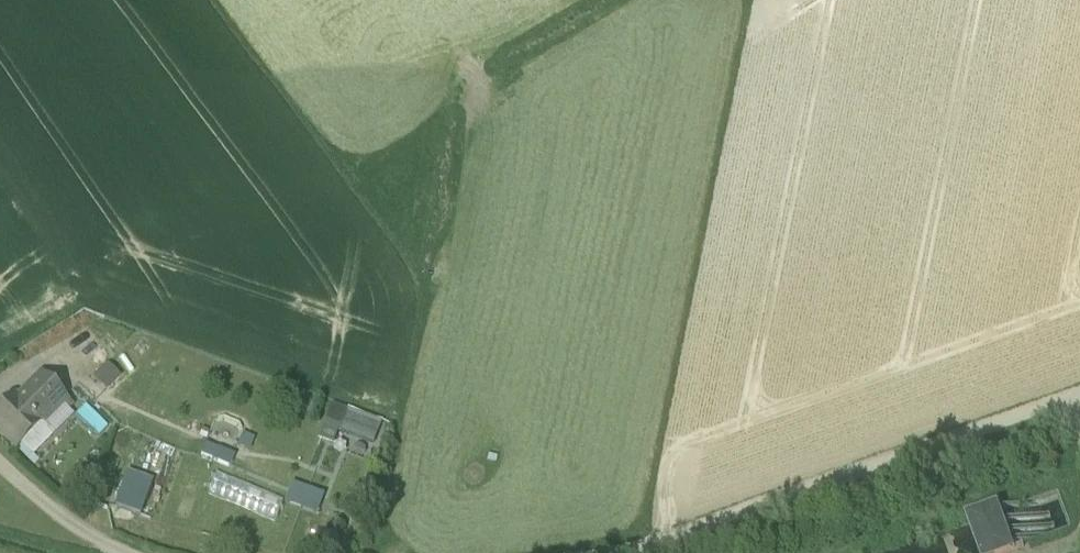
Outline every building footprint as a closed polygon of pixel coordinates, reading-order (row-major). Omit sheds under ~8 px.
[(109,392),(123,376),(108,363),(94,379),(109,392)] [(23,439),(63,391),(45,376),(20,405),(10,397),(0,409),(0,420),(23,439)] [(330,405),(321,444),(374,456),(383,417),(330,405)] [(85,406),(76,418),(98,435),(107,423),(85,406)] [(116,506),(143,516),(156,480),(129,470),(116,506)] [(299,508),(317,515),(325,495),(307,488),(299,508)] [(983,552),(1010,552),(1012,552),(996,509),(970,518),(983,552)] [(1020,517),(1024,537),(1042,534),(1038,514),(1020,517)]
